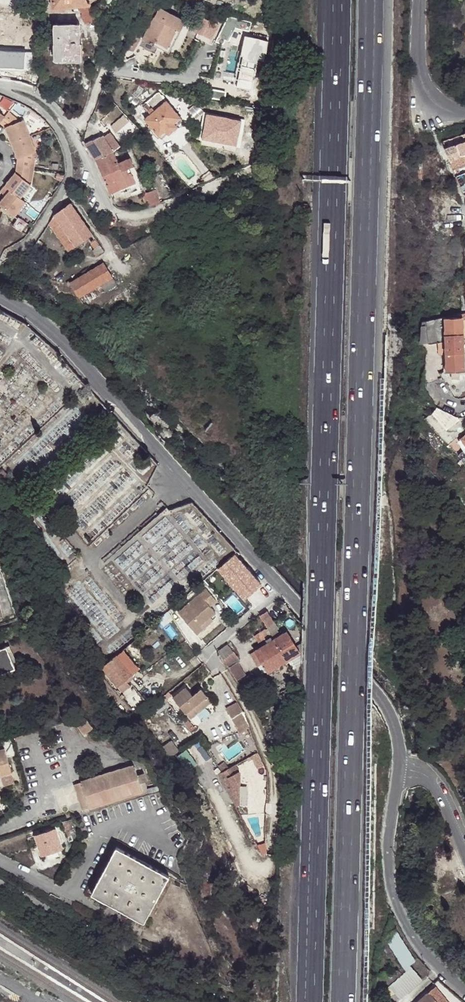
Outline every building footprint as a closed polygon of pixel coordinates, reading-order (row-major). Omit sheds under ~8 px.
[(96,20),(90,4),(86,4),(89,22),(96,20)] [(176,28),(180,30),(186,21),(158,9),(142,38),(166,48),(176,28)] [(218,26),(203,18),(196,32),(211,40),(218,26)] [(92,30),(99,27),(96,20),(89,22),(92,30)] [(81,59),(80,43),(80,23),(54,23),(54,59),(67,59),(81,59)] [(170,50),(180,30),(176,28),(166,48),(170,50)] [(81,43),(80,43),(81,59),(67,59),(67,61),(81,60),(81,43)] [(173,122),(179,117),(164,100),(143,119),(158,136),(164,130),(165,131),(174,123),(173,122)] [(4,128),(16,161),(13,173),(0,191),(0,194),(4,197),(0,202),(0,207),(13,217),(24,203),(19,199),(30,186),(27,183),(31,154),(35,153),(22,120),(17,122),(7,113),(3,117),(0,115),(0,126),(4,128)] [(175,125),(174,123),(165,131),(166,133),(168,134),(177,126),(175,125)] [(164,130),(158,136),(160,139),(166,133),(165,131),(164,130)] [(84,142),(94,158),(113,149),(102,134),(84,142)] [(444,149),(452,169),(464,163),(464,140),(455,144),(444,149)] [(94,158),(110,192),(119,188),(128,184),(118,162),(113,149),(94,158)] [(118,162),(128,184),(136,180),(130,166),(133,164),(130,156),(118,162)] [(146,207),(160,203),(156,190),(143,194),(146,207)] [(93,233),(72,202),(55,214),(76,245),(87,237),(93,233)] [(55,214),(49,222),(68,250),(76,245),(55,214)] [(13,224),(21,230),(26,222),(18,216),(13,224)] [(100,244),(93,233),(87,237),(94,248),(100,244)] [(79,296),(112,277),(104,263),(71,282),(72,285),(79,296)] [(116,284),(112,277),(79,296),(83,303),(116,284)] [(446,316),(426,320),(427,342),(438,342),(439,342),(439,348),(442,348),(445,347),(445,353),(463,353),(462,324),(462,321),(464,320),(464,312),(446,316)] [(463,353),(445,353),(445,372),(449,372),(455,372),(457,372),(463,371),(462,354),(463,353)] [(439,411),(435,407),(432,412),(445,430),(458,420),(456,416),(449,415),(447,414),(441,412),(439,411)] [(445,430),(432,412),(423,416),(445,445),(453,440),(445,430)] [(457,457),(464,467),(464,448),(457,457)] [(3,469),(0,471),(0,485),(9,477),(3,469)] [(20,489),(14,481),(2,491),(9,499),(20,489)] [(237,551),(219,567),(245,597),(263,581),(237,551)] [(201,627),(211,619),(215,614),(209,607),(216,602),(205,590),(178,614),(196,636),(203,630),(201,627)] [(268,611),(261,615),(267,626),(273,623),(274,622),(268,611)] [(213,622),(211,619),(201,627),(203,630),(213,622)] [(280,635),(273,623),(267,626),(275,639),(280,635)] [(269,635),(266,630),(260,634),(263,638),(269,635)] [(275,639),(287,661),(300,653),(290,636),(288,632),(287,631),(280,635),(275,639)] [(267,673),(287,661),(275,639),(251,654),(258,666),(262,664),(267,673)] [(240,660),(229,642),(217,650),(229,668),(238,662),(240,660)] [(15,668),(6,646),(0,649),(0,674),(15,668)] [(117,654),(133,674),(139,669),(122,650),(117,654)] [(106,663),(101,668),(117,687),(133,674),(117,654),(106,663)] [(238,662),(229,668),(237,679),(245,674),(238,662)] [(244,678),(249,685),(258,680),(253,672),(244,678)] [(193,697),(190,694),(186,688),(172,699),(185,715),(192,710),(198,705),(203,711),(212,703),(201,690),(193,697)] [(199,688),(190,694),(193,697),(201,690),(199,688)] [(168,693),(162,698),(165,702),(171,696),(168,693)] [(244,711),(239,703),(226,710),(240,736),(252,731),(244,711)] [(198,705),(192,710),(196,716),(203,711),(198,705)] [(93,729),(84,717),(73,721),(81,732),(93,729)] [(178,752),(171,740),(156,750),(166,764),(176,757),(180,754),(178,752)] [(11,772),(4,749),(0,750),(0,776),(11,772)] [(258,752),(251,756),(257,769),(265,766),(258,752)] [(224,770),(219,773),(239,806),(243,804),(242,772),(236,762),(229,767),(224,770)] [(134,765),(81,781),(84,791),(86,799),(89,808),(143,791),(142,790),(139,783),(134,765)] [(13,779),(11,772),(0,776),(2,782),(13,779)] [(147,780),(139,783),(142,790),(147,788),(157,785),(158,785),(156,781),(148,783),(147,780)] [(84,791),(81,781),(73,784),(76,794),(77,793),(80,801),(78,801),(81,811),(89,808),(86,799),(84,791)] [(69,842),(79,838),(73,818),(64,821),(69,842)] [(43,833),(40,834),(35,835),(42,855),(46,854),(57,851),(61,849),(55,829),(43,833)] [(90,895),(116,909),(120,903),(126,906),(122,913),(143,924),(168,876),(115,848),(90,895)] [(57,851),(46,854),(48,860),(59,857),(57,851)] [(120,903),(116,909),(122,913),(126,906),(120,903)] [(387,927),(386,947),(408,974),(413,970),(419,965),(403,945),(387,927)] [(413,970),(408,974),(391,988),(393,990),(401,1000),(423,981),(413,970)] [(393,990),(391,988),(389,985),(380,993),(382,999),(393,990)] [(418,1001),(446,1001),(434,988),(418,1001)]
